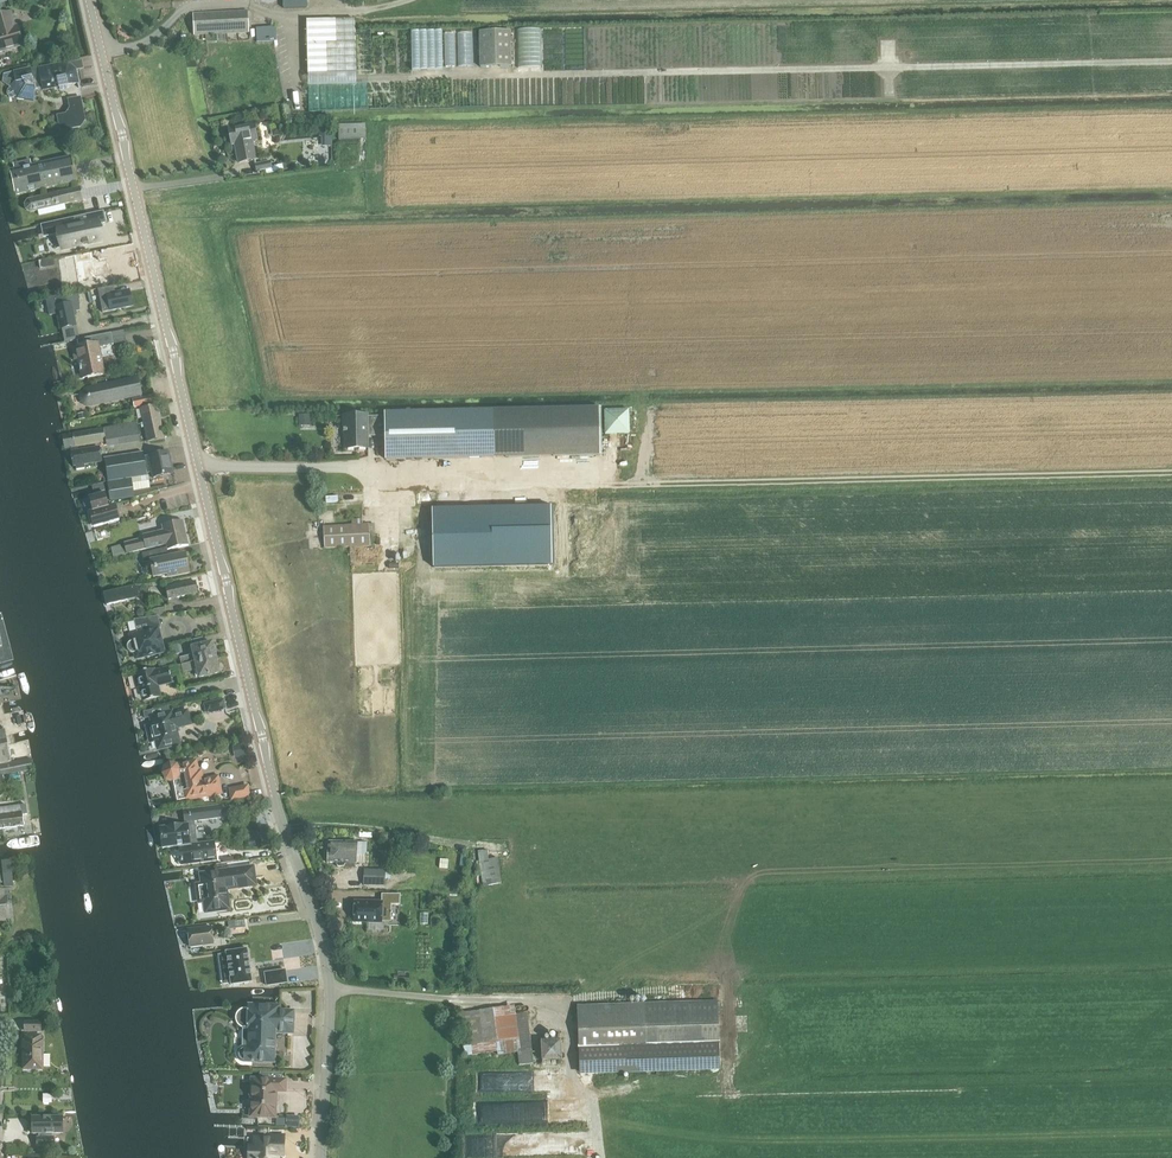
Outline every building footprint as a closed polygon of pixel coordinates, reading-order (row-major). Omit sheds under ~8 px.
[(306,0),(285,0),(285,8),(306,8),(306,0)] [(195,35),(249,32),(247,11),(194,13),(195,35)] [(23,46),(17,25),(15,26),(11,12),(0,15),(0,52),(23,46)] [(308,73),(356,72),(355,20),(306,21),(308,73)] [(257,42),(273,41),(272,28),(256,28),(257,42)] [(480,67),(511,66),(510,31),(480,31),(480,67)] [(68,63),(52,66),(56,85),(57,89),(67,87),(66,84),(77,82),(75,71),(75,68),(74,68),(68,63)] [(4,74),(3,79),(10,84),(11,86),(7,89),(7,93),(9,96),(13,97),(17,95),(18,97),(33,100),(35,91),(35,88),(43,86),(43,88),(56,85),(52,66),(50,66),(39,68),(4,74)] [(71,109),(67,115),(58,116),(61,131),(81,127),(85,120),(81,98),(69,100),(71,109)] [(237,153),(239,163),(255,159),(253,150),(251,141),(257,139),(254,124),(228,129),(230,138),(234,138),(237,153)] [(330,131),(330,124),(320,124),(320,135),(323,135),(323,144),(333,144),(333,131),(330,131)] [(339,139),(365,139),(365,124),(339,125),(339,139)] [(15,195),(77,181),(71,157),(31,166),(30,160),(13,164),(14,170),(10,170),(15,195)] [(257,171),(272,168),(270,161),(255,164),(257,171)] [(36,198),(27,200),(25,204),(26,210),(30,212),(38,210),(39,215),(67,208),(66,204),(68,203),(81,200),(82,200),(83,200),(80,188),(36,198)] [(104,211),(41,225),(41,226),(52,223),(54,235),(60,234),(63,248),(83,244),(83,245),(83,244),(88,243),(88,244),(89,244),(89,243),(100,240),(96,222),(93,223),(92,215),(104,212),(104,211)] [(90,252),(73,255),(78,283),(111,277),(108,256),(98,258),(98,255),(91,256),(90,252)] [(114,287),(98,290),(100,296),(103,312),(133,306),(129,290),(115,293),(114,287)] [(46,300),(48,308),(50,315),(57,314),(60,329),(62,328),(64,335),(78,332),(76,325),(70,295),(58,297),(46,300)] [(114,344),(111,333),(78,339),(79,346),(73,347),(75,360),(78,359),(82,378),(105,374),(100,347),(114,344)] [(84,404),(89,405),(92,405),(141,394),(138,378),(88,389),(85,390),(83,391),(82,393),(81,394),(81,396),(81,398),(81,400),(83,402),(84,404)] [(135,400),(133,400),(134,407),(136,407),(157,402),(155,395),(135,400)] [(148,442),(165,438),(158,405),(141,409),(144,423),(141,423),(142,428),(145,427),(148,442)] [(600,408),(492,410),(385,412),(385,416),(367,416),(367,415),(344,416),(345,448),(368,447),(368,436),(386,436),(386,460),(493,457),(601,454),(600,408)] [(311,426),(311,415),(299,415),(299,426),(311,426)] [(102,429),(73,434),(75,447),(104,443),(102,429)] [(105,458),(101,459),(99,447),(74,452),(73,448),(75,447),(73,434),(63,435),(66,453),(72,452),(75,467),(76,467),(77,469),(85,468),(84,465),(105,461),(106,461),(105,458)] [(153,478),(174,474),(169,451),(144,456),(143,452),(105,458),(106,461),(105,461),(108,482),(131,478),(147,475),(147,473),(152,472),(153,478)] [(135,498),(131,478),(108,482),(111,502),(135,498)] [(93,527),(120,519),(116,505),(108,507),(105,493),(90,497),(93,511),(89,512),(93,527)] [(534,505),(415,508),(417,567),(535,564),(534,505)] [(371,545),(369,523),(362,524),(362,518),(354,519),(355,524),(323,526),(325,548),(371,545)] [(167,548),(166,548),(167,550),(189,545),(183,520),(162,525),(164,531),(143,535),(144,538),(124,543),(125,545),(111,548),(114,556),(166,544),(167,548)] [(168,556),(167,550),(166,548),(143,553),(145,562),(151,561),(154,577),(167,574),(168,577),(189,573),(185,553),(168,556)] [(169,599),(198,593),(195,581),(166,587),(169,599)] [(137,586),(104,594),(107,606),(140,598),(137,586)] [(140,610),(138,613),(139,616),(141,617),(145,617),(146,614),(146,611),(143,609),(140,610)] [(132,641),(131,641),(129,644),(128,647),(128,650),(131,653),(134,653),(135,653),(137,659),(164,652),(159,629),(150,631),(146,618),(134,620),(138,634),(131,636),(132,641)] [(192,655),(181,658),(183,666),(217,657),(215,650),(217,650),(215,644),(214,644),(213,642),(205,644),(204,638),(192,640),(194,647),(195,654),(192,655)] [(178,644),(172,646),(174,655),(180,653),(178,644)] [(160,660),(161,666),(175,663),(174,657),(160,660)] [(220,664),(219,664),(217,657),(183,666),(185,672),(196,670),(197,676),(200,675),(201,677),(221,672),(220,670),(222,670),(220,664)] [(154,669),(151,670),(137,673),(137,675),(135,676),(139,688),(141,688),(144,702),(161,697),(158,684),(172,680),(169,668),(155,671),(154,669)] [(224,699),(205,704),(207,713),(226,708),(224,699)] [(169,706),(144,712),(145,719),(148,718),(150,725),(149,726),(145,727),(149,743),(151,743),(153,742),(158,741),(159,749),(180,744),(177,732),(180,731),(179,726),(191,724),(187,711),(173,715),(172,712),(170,712),(169,706)] [(0,721),(0,764),(12,762),(5,730),(3,720),(0,721)] [(248,756),(245,743),(233,746),(235,758),(248,756)] [(31,758),(15,761),(17,772),(33,769),(31,758)] [(164,767),(162,774),(166,780),(172,782),(175,801),(221,793),(218,777),(204,780),(202,771),(199,772),(197,761),(175,765),(174,763),(170,762),(164,767)] [(248,786),(231,790),(233,798),(249,795),(248,786)] [(26,805),(22,806),(22,805),(10,807),(13,827),(24,826),(22,814),(27,813),(27,807),(26,807),(26,805)] [(163,848),(197,844),(194,821),(221,818),(220,806),(184,810),(186,824),(161,827),(163,848)] [(10,807),(1,808),(3,829),(13,827),(10,807)] [(180,860),(181,860),(182,864),(204,861),(204,859),(217,857),(215,842),(197,844),(179,846),(180,851),(179,851),(178,854),(178,858),(180,860)] [(327,852),(327,862),(336,862),(338,866),(344,867),(346,863),(357,863),(357,856),(367,856),(367,843),(329,842),(329,852),(327,852)] [(479,850),(484,885),(502,883),(499,858),(490,859),(488,850),(479,850)] [(444,860),(442,869),(451,870),(452,861),(444,860)] [(203,901),(206,901),(208,911),(206,911),(207,911),(229,908),(226,889),(256,885),(253,867),(201,874),(201,875),(203,875),(204,884),(201,885),(199,887),(201,899),(203,901)] [(365,870),(364,884),(385,885),(385,879),(391,879),(391,873),(385,873),(385,871),(365,870)] [(9,915),(7,898),(3,899),(2,890),(0,891),(0,922),(5,921),(4,916),(9,915)] [(355,901),(354,922),(382,923),(382,922),(391,923),(392,905),(400,906),(401,895),(382,894),(381,902),(355,901)] [(243,919),(234,920),(235,927),(244,926),(243,919)] [(212,927),(188,930),(191,946),(214,943),(212,927)] [(228,963),(220,964),(222,975),(230,974),(231,983),(231,984),(231,985),(252,982),(252,981),(247,950),(248,950),(247,949),(246,949),(228,952),(226,952),(227,953),(227,954),(228,963)] [(286,970),(265,973),(267,986),(287,983),(286,970)] [(718,1002),(577,1006),(580,1072),(720,1066),(718,1002)] [(236,1016),(236,1018),(236,1020),(237,1022),(238,1024),(239,1026),(241,1027),(242,1027),(244,1028),(244,1048),(242,1048),(241,1049),(240,1049),(240,1050),(239,1051),(239,1052),(238,1054),(238,1055),(239,1056),(239,1057),(240,1058),(241,1059),(242,1060),(243,1061),(245,1061),(274,1062),(275,1032),(293,1032),(294,1011),(280,1011),(279,1011),(276,1011),(276,1009),(246,1008),(244,1009),(242,1009),(240,1010),(239,1011),(238,1012),(237,1014),(236,1016)] [(463,1043),(467,1054),(473,1055),(498,1051),(499,1054),(520,1051),(516,1015),(505,1016),(503,1009),(460,1014),(463,1043)] [(25,1031),(41,1031),(41,1022),(25,1022),(25,1031)] [(43,1069),(43,1040),(41,1040),(41,1035),(25,1035),(25,1041),(24,1041),(24,1069),(43,1069)] [(252,1097),(252,1104),(257,1104),(256,1116),(275,1117),(276,1091),(285,1091),(286,1080),(282,1080),(283,1073),(260,1072),(260,1079),(253,1079),(252,1086),(251,1089),(250,1090),(250,1092),(250,1094),(252,1097)] [(52,1094),(43,1095),(43,1103),(52,1103),(52,1094)] [(42,1134),(42,1137),(38,1138),(38,1146),(54,1146),(53,1137),(50,1137),(50,1133),(63,1133),(62,1117),(33,1117),(33,1134),(42,1134)] [(251,1157),(278,1157),(278,1155),(284,1155),(284,1149),(285,1136),(269,1135),(268,1138),(258,1138),(257,1147),(254,1147),(252,1149),(251,1157)]
